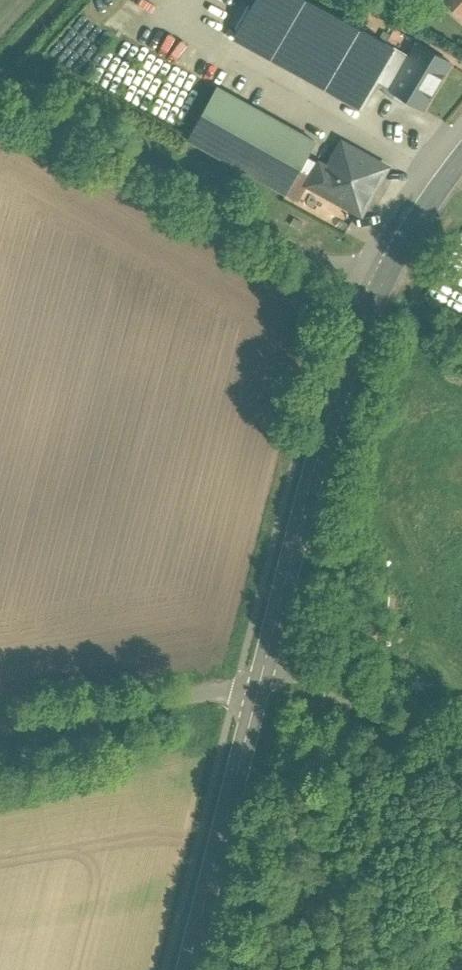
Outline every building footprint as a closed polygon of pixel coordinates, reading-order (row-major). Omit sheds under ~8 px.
[(233,39),(361,109),(376,82),(395,46),(361,27),(367,16),(356,10),(350,21),(312,0),(255,0),(233,39)] [(461,16),(461,0),(444,0),(461,16)] [(411,55),(395,46),(376,82),(424,109),(451,60),(418,42),(411,55)] [(217,86),(187,139),(287,193),(300,170),(307,157),(316,140),(217,86)] [(327,168),(307,157),(300,170),(312,176),(308,184),(361,213),(387,167),(342,142),(327,168)] [(304,689),(295,683),(291,689),(300,695),(304,689)]
